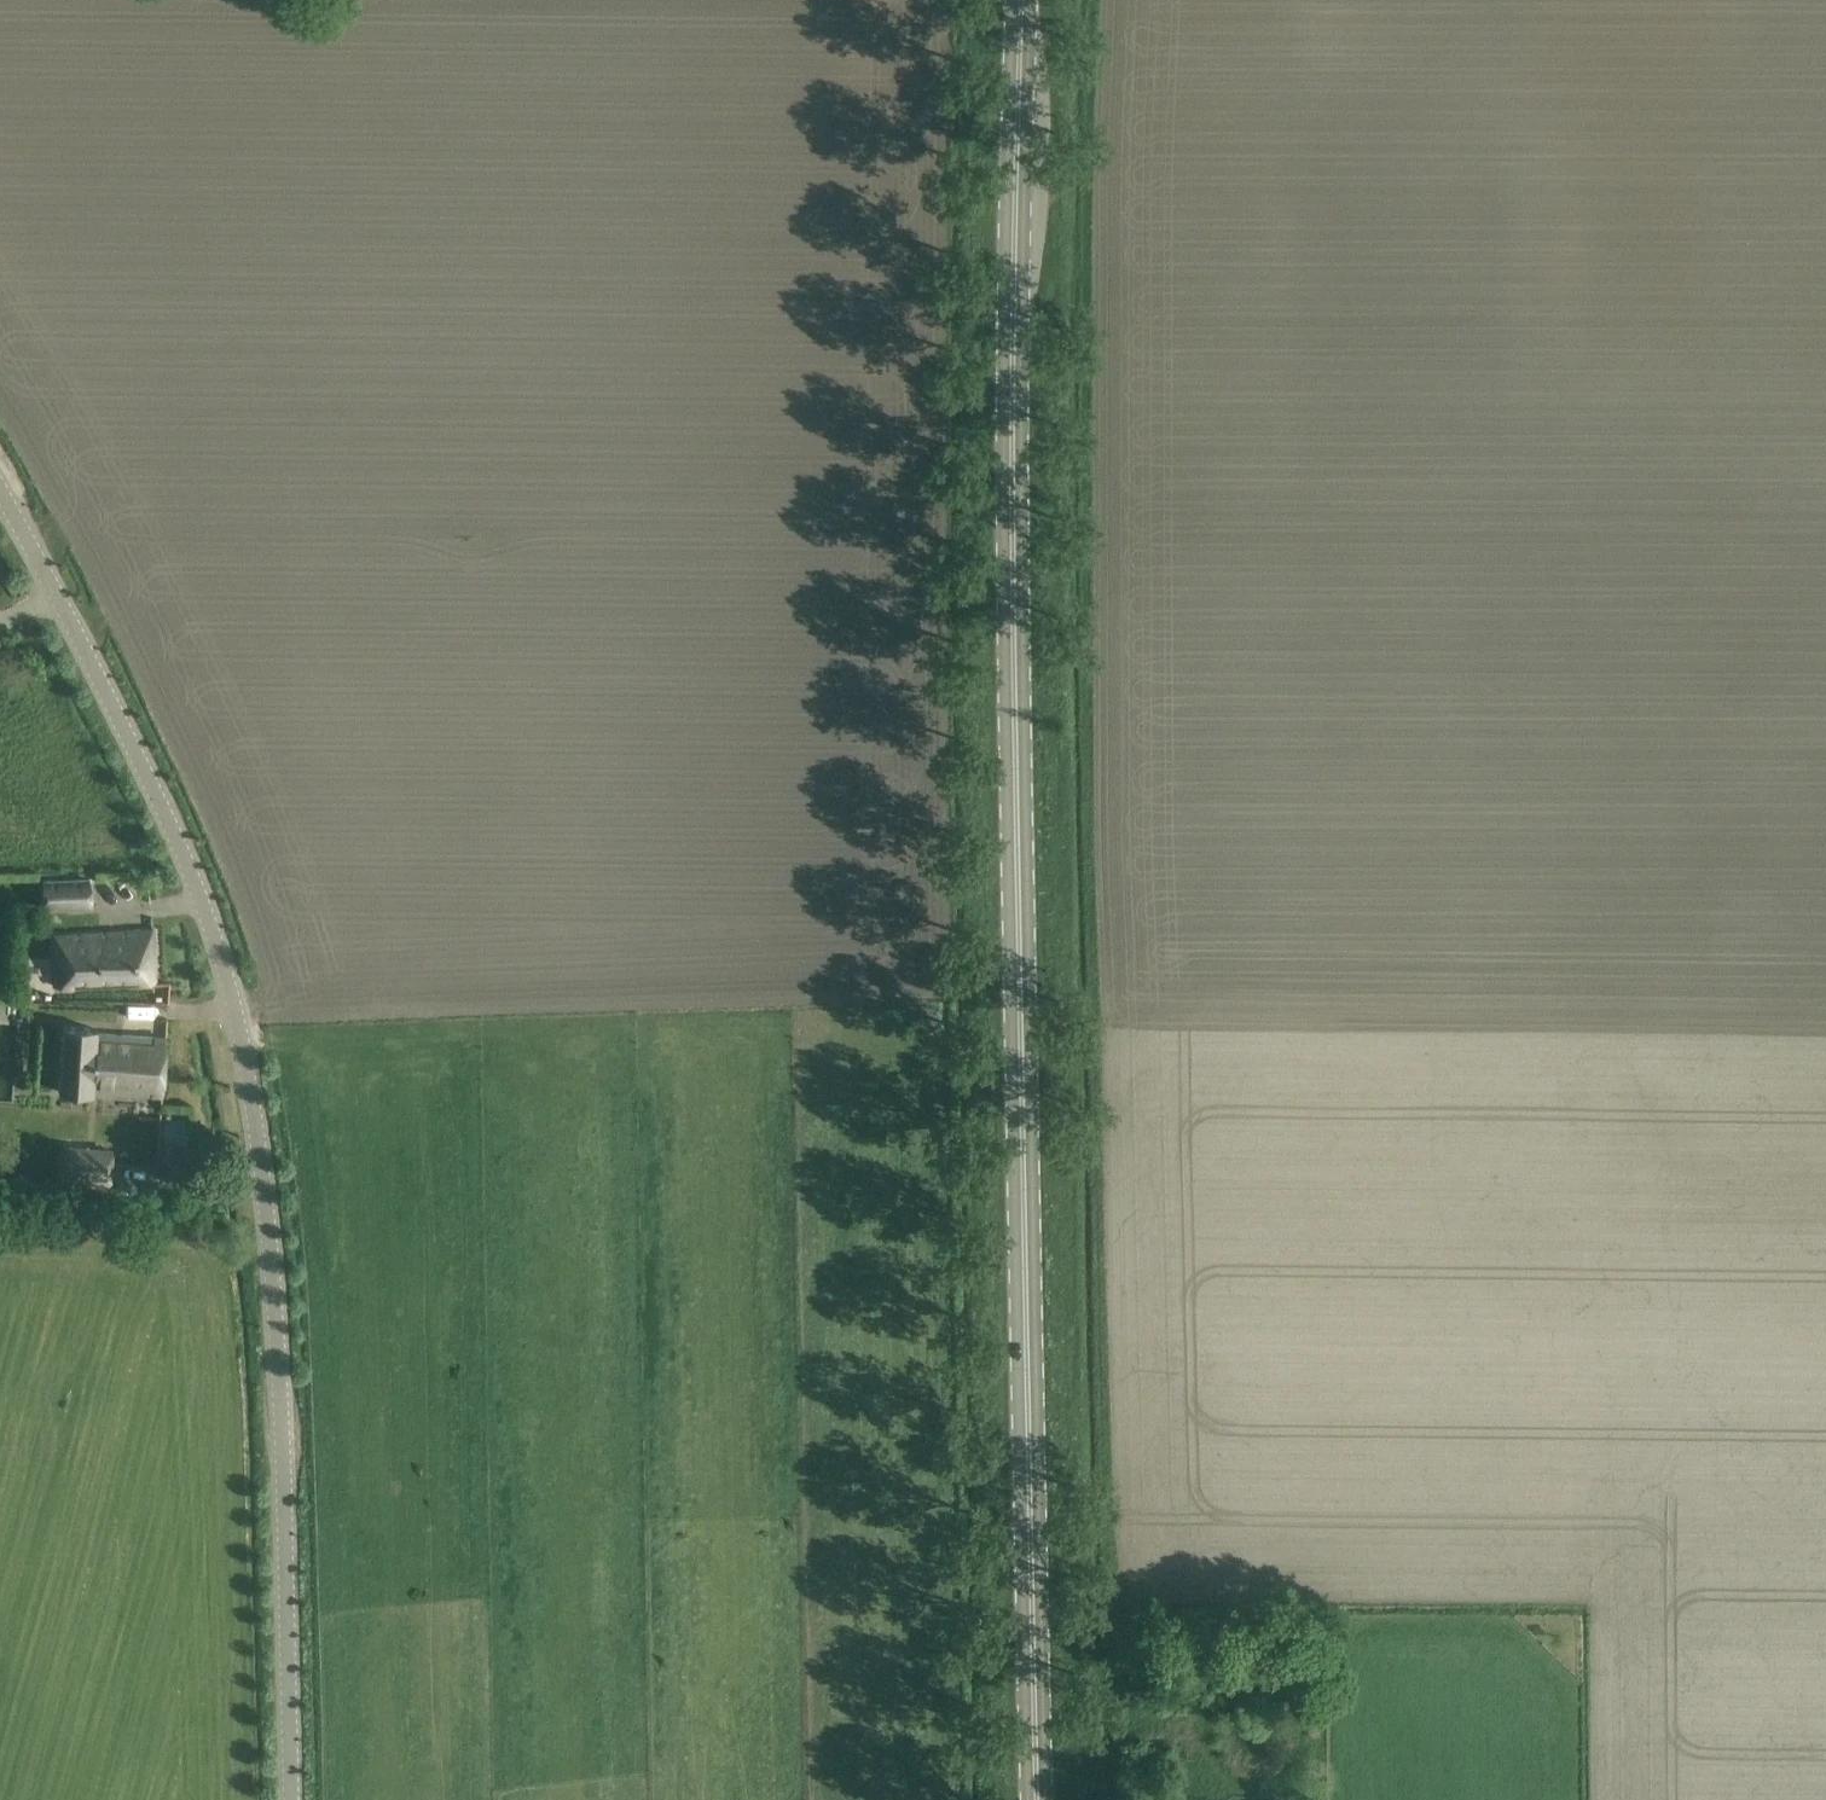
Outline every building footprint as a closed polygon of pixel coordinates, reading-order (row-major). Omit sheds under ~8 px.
[(89,879),(41,881),(42,908),(90,906),(89,879)] [(153,930),(129,931),(55,932),(54,986),(155,982),(153,930)] [(161,1095),(165,1037),(96,1033),(96,1029),(63,1026),(58,1092),(92,1094),(92,1091),(161,1095)] [(88,1165),(90,1146),(63,1143),(60,1180),(108,1184),(108,1187),(109,1187),(112,1164),(110,1164),(110,1167),(88,1165)]
